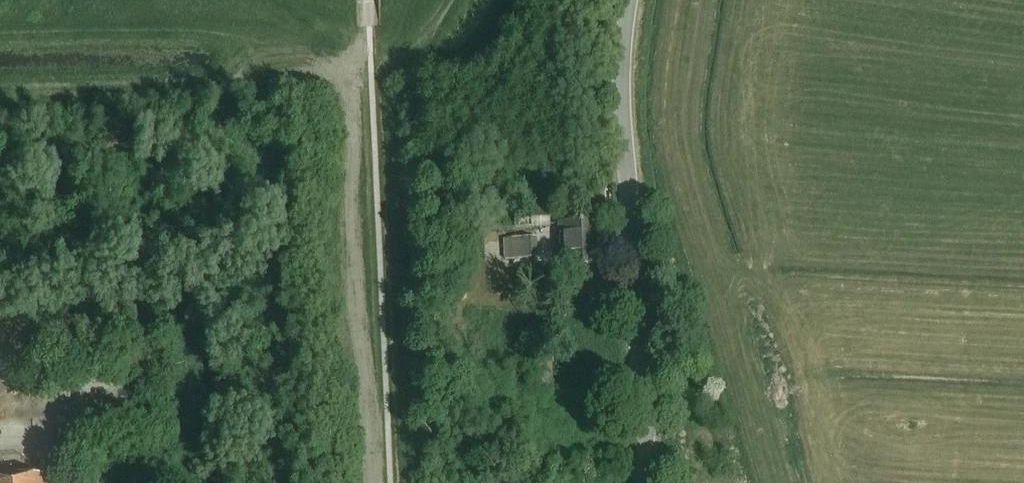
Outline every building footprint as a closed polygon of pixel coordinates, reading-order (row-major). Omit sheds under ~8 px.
[(549,226),(548,209),(514,210),(515,227),(549,226)] [(560,266),(593,265),(592,221),(559,222),(560,266)] [(504,257),(530,257),(529,238),(504,240),(504,257)]
